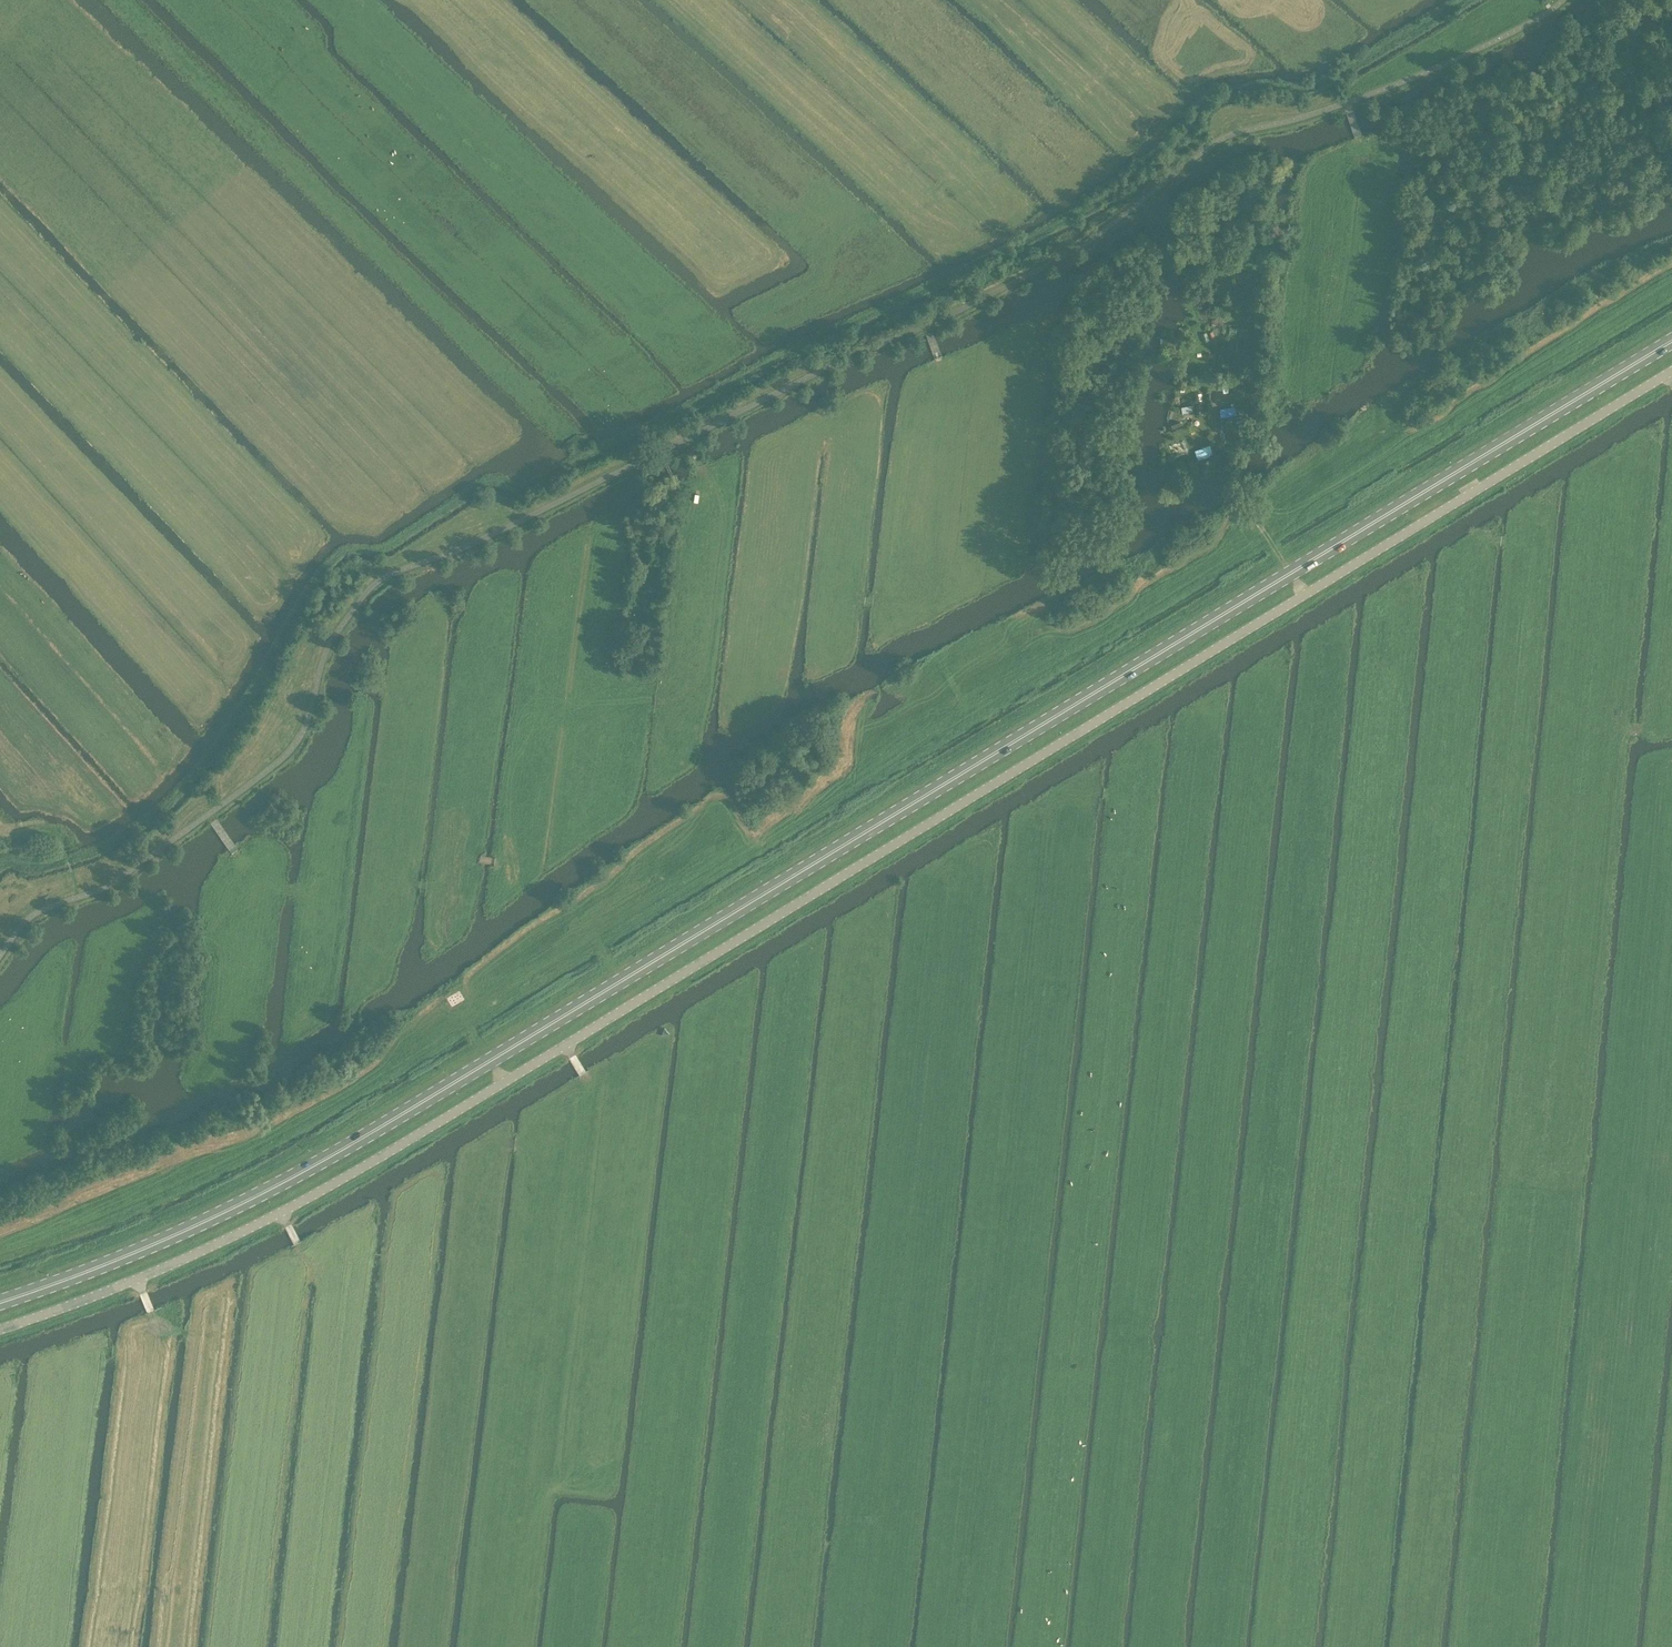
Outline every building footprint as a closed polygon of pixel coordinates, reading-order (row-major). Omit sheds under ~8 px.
[(1509,170),(1498,170),(1498,180),(1510,180),(1509,170)] [(1251,305),(1251,313),(1265,313),(1265,305),(1251,305)] [(1172,338),(1162,338),(1162,349),(1172,349),(1172,338)] [(1181,407),(1182,413),(1193,411),(1191,405),(1181,407)]
